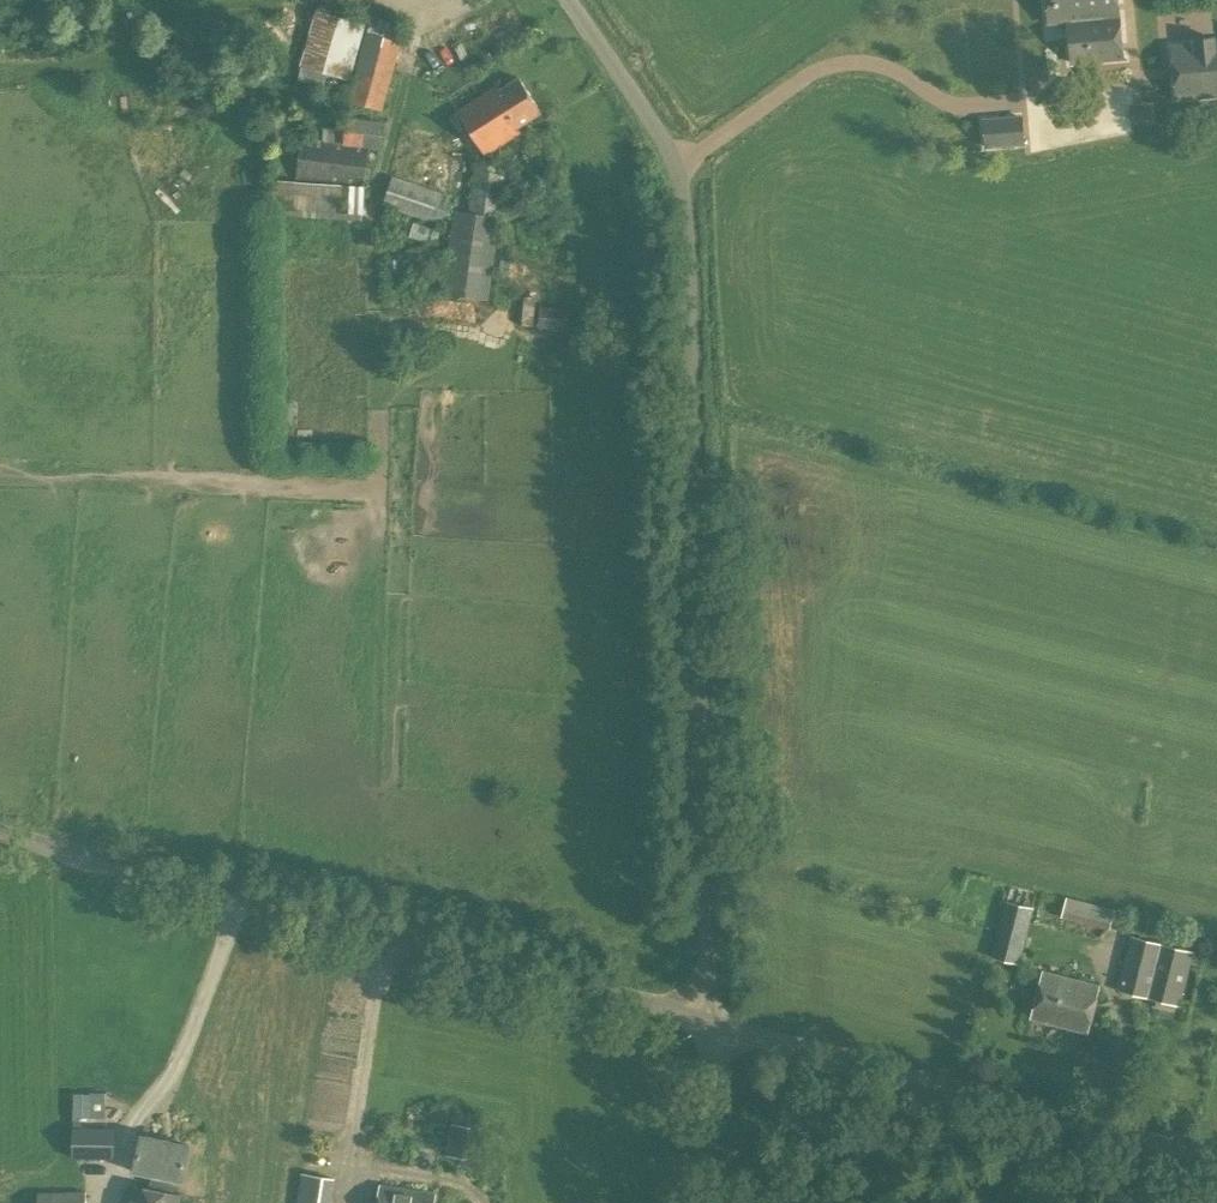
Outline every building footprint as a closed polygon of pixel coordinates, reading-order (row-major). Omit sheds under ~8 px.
[(1124,58),(1119,0),(1046,0),(1048,23),(1068,22),(1071,62),(1124,58)] [(349,79),(366,23),(317,8),(300,64),(349,79)] [(381,111),(403,30),(391,26),(393,21),(371,15),(347,102),(381,111)] [(1213,38),(1194,40),(1195,44),(1171,46),(1175,99),(1216,95),(1216,42),(1214,43),(1213,38)] [(518,127),(542,111),(519,77),(502,89),(499,84),(458,111),(486,154),(521,131),(518,127)] [(979,116),(982,142),(1020,139),(1018,113),(979,116)] [(294,177),(365,184),(369,147),(381,148),(383,120),(345,117),(344,129),(324,127),(322,142),(298,140),(294,177)] [(382,205),(442,225),(452,184),(462,186),(463,157),(414,144),(414,149),(396,148),(396,176),(391,176),(382,205)] [(489,300),(506,169),(476,165),(469,212),(454,210),(441,291),(489,300)] [(272,216),(360,220),(362,184),(274,179),(272,216)] [(526,331),(566,331),(565,297),(526,297),(526,331)] [(1060,917),(1109,930),(1115,909),(1066,896),(1060,917)] [(1005,901),(991,956),(1019,963),(1021,954),(1029,956),(1033,937),(1026,935),(1033,908),(1005,901)] [(1181,1006),(1193,952),(1129,937),(1117,991),(1156,1000),(1153,1014),(1174,1019),(1177,1005),(1181,1006)] [(1087,1032),(1099,985),(1043,971),(1031,1018),(1087,1032)] [(73,1090),(73,1114),(108,1114),(108,1090),(73,1090)] [(470,1159),(475,1127),(452,1123),(447,1155),(470,1159)] [(114,1128),(84,1128),(72,1128),(72,1159),(113,1159),(114,1128)] [(188,1144),(143,1135),(135,1172),(181,1181),(188,1144)] [(335,1179),(302,1172),(297,1202),(331,1202),(335,1179)] [(179,1195),(131,1185),(127,1202),(178,1202),(179,1195)] [(435,1193),(380,1185),(377,1202),(433,1202),(435,1193)] [(38,1192),(38,1202),(85,1202),(85,1191),(38,1192)]
